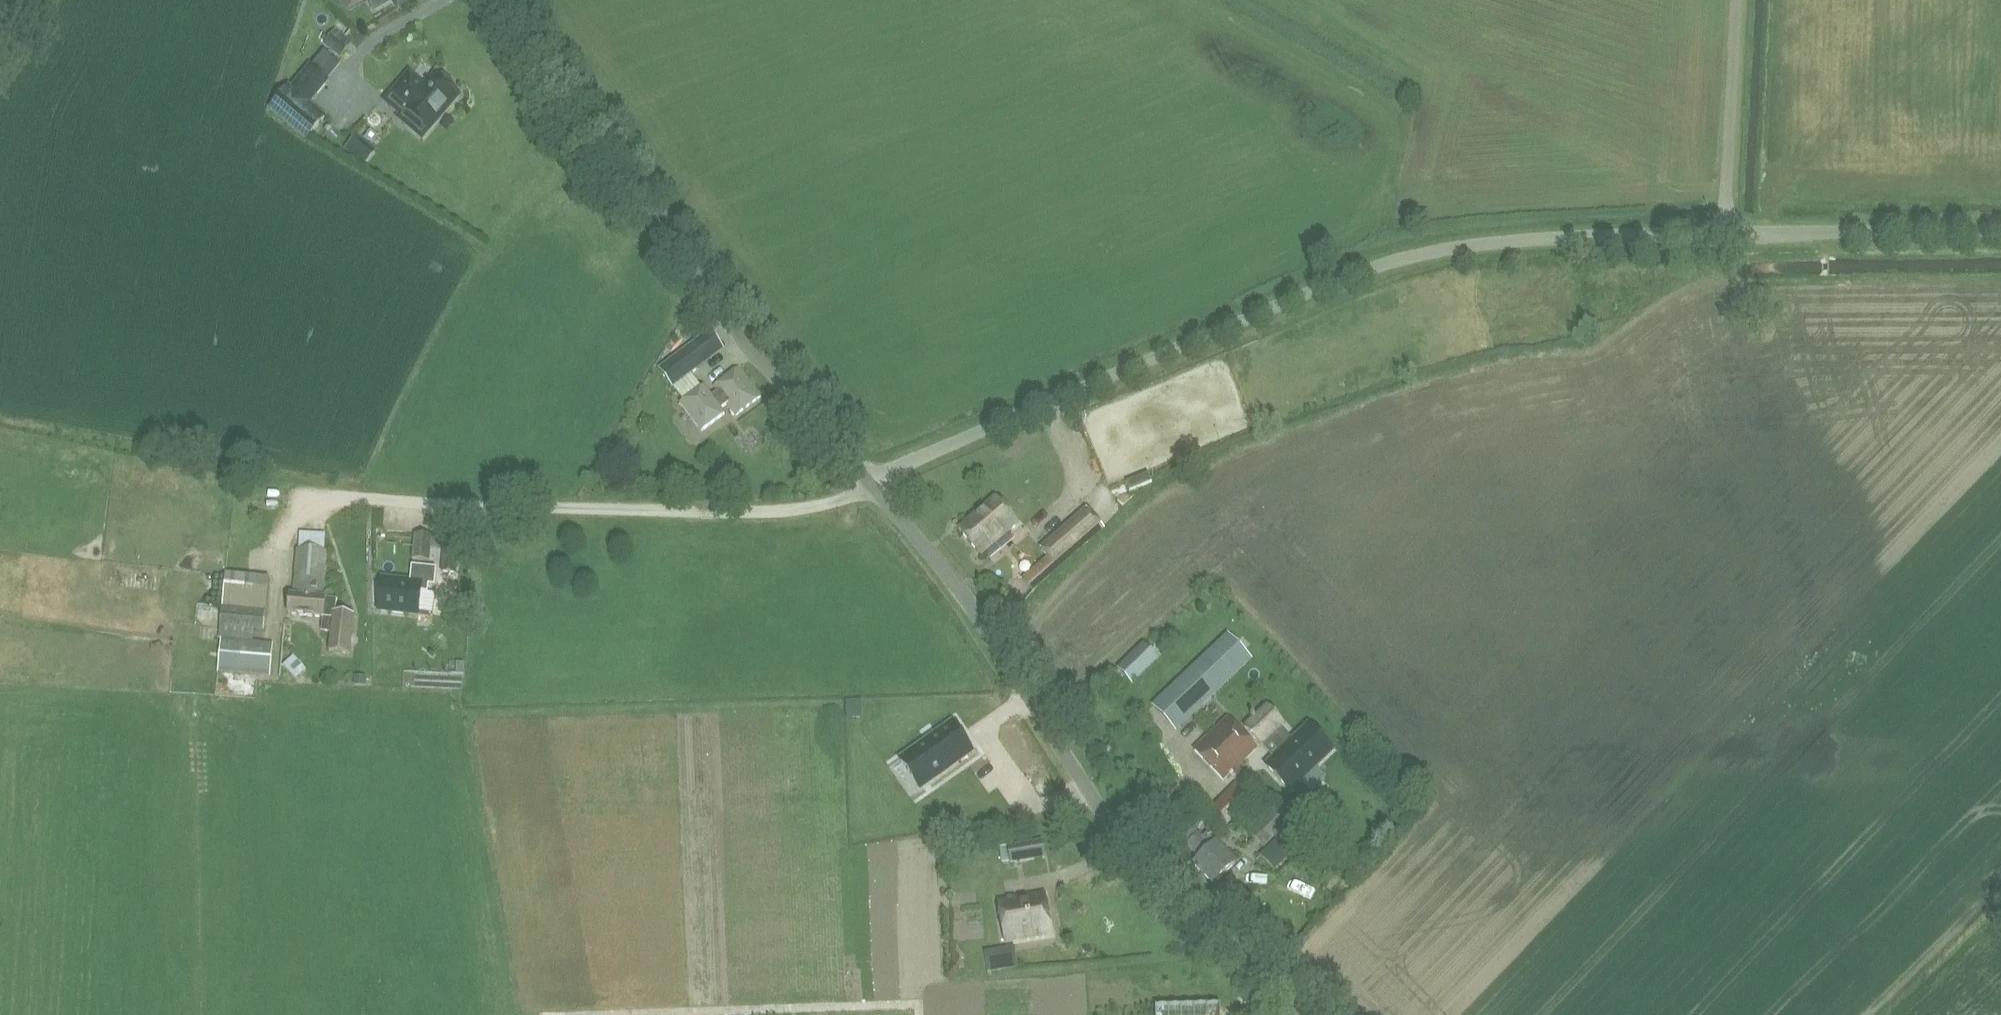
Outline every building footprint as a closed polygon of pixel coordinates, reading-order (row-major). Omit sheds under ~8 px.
[(348,11),(363,3),(361,0),(342,0),(348,11)] [(374,9),(390,0),(368,0),(374,9)] [(271,108),(307,139),(325,118),(308,104),(328,81),(311,67),(292,90),(289,87),(271,108)] [(439,77),(436,75),(426,87),(410,74),(387,101),(426,134),(459,94),(451,87),(453,85),(453,81),(445,74),(441,74),(439,77)] [(672,389),(710,361),(696,342),(657,370),(672,389)] [(704,386),(680,403),(701,431),(724,414),(720,408),(727,404),(736,416),(761,397),(739,368),(714,386),(719,392),(712,397),(704,386)] [(996,497),(958,529),(980,555),(1018,523),(996,497)] [(1058,570),(1104,530),(1086,510),(1041,550),(1058,570)] [(442,572),(456,573),(460,531),(446,530),(442,572)] [(325,550),(326,534),(299,532),(298,548),(297,548),(293,595),(290,595),(288,614),(324,617),(322,631),(332,633),(330,652),(348,654),(353,614),(323,611),(324,598),(321,598),(325,550)] [(415,534),(413,559),(429,561),(432,536),(415,534)] [(378,610),(418,615),(421,592),(427,593),(428,585),(435,586),(437,568),(412,565),(410,582),(382,579),(378,610)] [(225,573),(225,579),(223,602),(219,627),(218,640),(220,641),(217,672),(270,677),(273,643),(246,640),(247,631),(264,632),(266,611),(269,578),(225,573)] [(1153,706),(1175,730),(1203,704),(1251,659),(1228,634),(1180,679),(1180,680),(1153,706)] [(274,655),(287,671),(297,663),(285,647),(274,655)] [(1131,683),(1149,667),(1135,652),(1117,668),(1131,683)] [(359,678),(359,667),(342,667),(342,677),(359,678)] [(1266,766),(1289,790),(1332,750),(1309,725),(1293,741),(1280,727),(1284,724),(1267,706),(1244,727),(1261,745),(1272,735),(1285,748),(1266,766)] [(1223,780),(1257,747),(1228,718),(1195,751),(1223,780)] [(966,752),(946,723),(905,752),(925,781),(966,752)] [(1237,786),(1208,814),(1221,827),(1250,799),(1237,786)] [(1273,811),(1250,832),(1263,846),(1282,829),(1286,825),(1273,811)] [(1281,841),(1264,858),(1277,871),(1294,855),(1294,854),(1310,839),(1299,827),(1283,842),(1281,841)] [(1194,864),(1213,884),(1235,863),(1207,834),(1202,838),(1198,835),(1187,845),(1199,858),(1194,864)] [(1045,858),(1042,841),(1008,847),(1011,863),(1045,858)] [(998,901),(1001,922),(1005,943),(1052,935),(1045,893),(998,901)] [(984,959),(1003,957),(1002,942),(982,943),(984,959)] [(1154,1006),(1154,1014),(1221,1014),(1221,1004),(1154,1006)]
